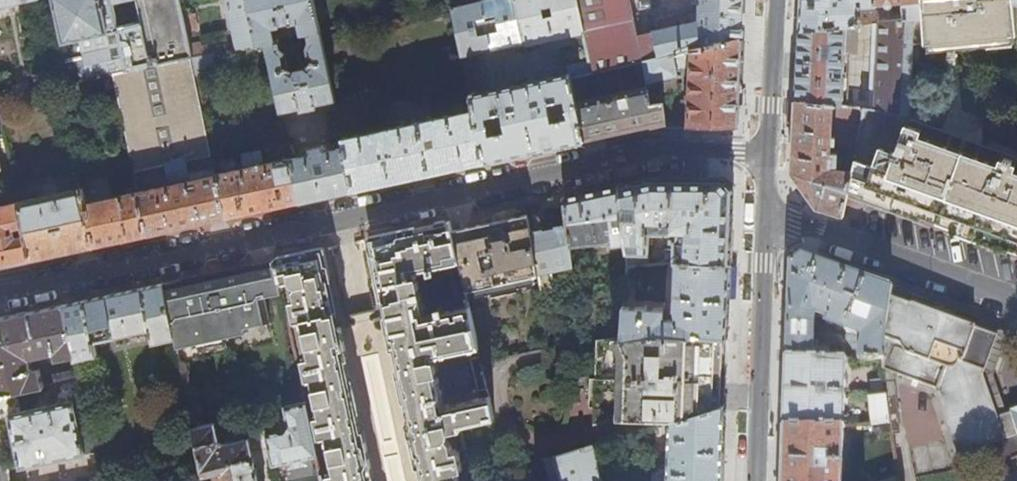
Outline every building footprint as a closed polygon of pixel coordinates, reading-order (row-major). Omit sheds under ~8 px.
[(112,73),(126,70),(113,7),(98,11),(96,0),(52,0),(61,43),(51,45),(60,85),(112,73)] [(98,11),(113,7),(111,0),(96,0),(98,11)] [(179,0),(111,0),(113,7),(126,70),(191,56),(189,45),(186,32),(183,14),(179,0)] [(236,40),(215,44),(217,51),(258,42),(249,0),(227,0),(236,40)] [(258,42),(267,40),(280,37),(278,25),(306,19),(308,31),(312,30),(320,29),(314,0),(249,0),(258,42)] [(583,29),(577,0),(481,0),(452,6),(462,56),(583,29)] [(589,60),(592,71),(643,59),(740,37),(741,3),(741,0),(692,0),(692,3),(699,3),(698,21),(690,23),(688,14),(659,20),(660,29),(634,35),(627,0),(577,0),(583,29),(589,60)] [(800,11),(799,31),(856,25),(880,23),(912,20),(921,19),(920,0),(800,0),(800,11)] [(921,19),(912,20),(911,47),(1016,34),(1016,27),(1015,5),(1015,0),(920,0),(921,19)] [(192,12),(183,14),(186,32),(196,30),(192,12)] [(909,116),(911,47),(912,20),(880,23),(876,93),(876,111),(909,116)] [(797,75),(796,100),(864,109),(870,110),(870,93),(848,92),(848,98),(842,97),(843,91),(848,92),(849,76),(844,76),(846,53),(853,53),(854,51),(856,25),(799,31),(797,75)] [(335,100),(320,29),(312,30),(314,40),(312,46),(315,61),(313,65),(306,66),(300,68),(296,65),(293,51),(288,46),(286,36),(280,37),(267,40),(282,112),(335,100)] [(643,59),(647,85),(650,101),(664,99),(663,89),(676,86),(677,74),(675,66),(690,65),(689,89),(685,89),(685,96),(688,96),(688,109),(673,109),(673,113),(666,113),(667,123),(668,126),(708,126),(736,127),(738,83),(740,37),(643,59)] [(204,42),(189,45),(191,56),(207,53),(204,42)] [(208,53),(207,53),(191,56),(194,70),(211,67),(208,53)] [(171,182),(137,190),(146,234),(186,225),(226,217),(216,172),(190,178),(186,159),(212,153),(194,70),(191,56),(126,70),(112,73),(133,170),(166,162),(171,182)] [(470,93),(473,107),(484,160),(536,149),(583,139),(582,133),(575,101),(570,76),(592,71),(589,60),(568,65),(570,71),(470,93)] [(647,85),(575,101),(582,133),(625,124),(647,120),(648,123),(667,123),(666,113),(664,99),(650,101),(647,85)] [(842,217),(852,178),(853,173),(837,170),(838,154),(830,154),(831,146),(850,148),(847,167),(853,169),(864,109),(796,100),(793,149),(792,173),(817,208),(831,213),(842,217)] [(343,135),(343,138),(354,189),(413,176),(484,160),(473,107),(343,135)] [(1015,174),(1016,169),(1016,168),(1013,167),(1015,163),(1007,160),(1005,164),(1002,163),(1000,168),(923,141),(925,135),(908,129),(909,116),(876,111),(870,110),(864,109),(853,169),(853,173),(852,178),(985,226),(1016,238),(1016,175),(1015,174)] [(333,133),(342,131),(339,120),(330,122),(333,133)] [(339,145),(292,156),(301,200),(327,195),(354,189),(343,138),(338,139),(339,145)] [(244,166),(216,172),(226,217),(262,209),(301,200),(292,156),(264,162),(261,149),(241,153),(244,166)] [(650,176),(620,183),(627,243),(629,265),(650,264),(652,231),(680,231),(680,238),(671,238),(670,247),(668,248),(665,251),(664,262),(676,262),(731,264),(733,226),(735,188),(724,176),(672,176),(650,176)] [(566,195),(568,222),(571,244),(613,240),(613,244),(627,243),(620,183),(596,188),(566,195)] [(83,186),(17,200),(30,259),(62,252),(95,245),(86,201),(83,186)] [(137,190),(86,201),(95,245),(120,239),(146,234),(137,190)] [(30,259),(17,200),(0,203),(0,266),(30,259)] [(462,269),(466,289),(539,274),(532,230),(529,213),(491,221),(453,229),(460,261),(462,269)] [(458,471),(463,470),(459,450),(454,451),(452,442),(448,439),(449,435),(450,432),(460,429),(460,425),(494,416),(489,394),(445,404),(435,357),(479,347),(470,305),(444,310),(443,305),(438,306),(439,311),(426,314),(417,270),(429,267),(431,272),(436,270),(436,266),(460,261),(453,229),(451,219),(403,230),(371,237),(382,286),(379,287),(392,349),(395,348),(410,419),(407,420),(417,467),(420,466),(423,480),(460,480),(458,471)] [(551,226),(532,230),(539,274),(542,293),(557,290),(553,269),(573,265),(571,244),(568,222),(551,226)] [(371,477),(374,477),(365,429),(362,430),(346,359),(349,358),(342,326),(336,297),(334,297),(327,262),(323,247),(298,253),(276,257),(281,280),(281,281),(290,279),(292,282),(296,285),(294,290),(295,299),(291,300),(295,321),(302,319),(309,355),(303,357),(307,379),(312,378),(320,413),(315,415),(319,437),(326,435),(334,471),(327,473),(329,480),(372,480),(371,477)] [(858,359),(882,360),(882,351),(890,298),(892,287),(856,274),(803,254),(790,263),(789,287),(788,313),(786,357),(829,359),(829,348),(814,348),(814,320),(807,317),(809,312),(827,318),(825,324),(847,331),(845,339),(852,350),(860,351),(858,359)] [(276,257),(254,262),(255,268),(260,267),(263,284),(281,280),(276,257)] [(216,271),(217,277),(230,335),(247,332),(246,327),(272,321),(266,296),(283,292),(281,281),(281,280),(263,284),(260,267),(255,268),(254,262),(240,265),(216,271)] [(730,298),(731,264),(676,262),(675,309),(677,311),(678,313),(677,318),(672,318),(669,317),(669,314),(666,314),(665,307),(625,305),(622,336),(658,333),(728,336),(730,298)] [(468,298),(466,289),(462,269),(452,271),(459,300),(468,298)] [(184,284),(164,288),(175,338),(177,347),(230,335),(217,277),(207,279),(205,273),(187,277),(183,278),(184,284)] [(626,295),(639,296),(640,278),(628,277),(626,295)] [(110,294),(64,305),(75,356),(76,359),(98,354),(95,341),(150,329),(153,343),(175,338),(164,288),(163,282),(110,294)] [(1016,473),(1016,425),(1013,411),(1016,409),(1016,378),(1010,380),(1014,393),(1001,397),(997,402),(993,402),(983,376),(989,358),(995,360),(998,351),(993,349),(997,336),(975,328),(975,327),(951,319),(911,304),(911,305),(890,298),(882,351),(882,360),(884,370),(898,375),(937,388),(936,391),(958,455),(974,450),(978,462),(985,460),(992,480),(994,480),(1016,473)] [(18,391),(44,385),(40,363),(33,365),(32,359),(48,355),(50,361),(75,356),(64,305),(31,312),(0,318),(0,395),(18,391)] [(726,366),(728,336),(658,333),(622,336),(597,339),(597,424),(626,415),(675,419),(724,405),(726,366)] [(1007,339),(997,336),(993,349),(998,351),(995,360),(989,358),(983,376),(993,402),(997,402),(1001,397),(994,376),(1007,339)] [(478,390),(488,387),(481,355),(471,357),(478,390)] [(785,398),(784,427),(834,428),(844,427),(846,359),(829,359),(786,357),(785,398)] [(55,383),(80,378),(77,368),(53,373),(55,383)] [(884,370),(884,379),(888,423),(891,436),(900,435),(895,382),(898,375),(884,370)] [(875,397),(869,397),(870,425),(888,423),(884,379),(873,380),(875,397)] [(96,452),(92,436),(83,438),(74,400),(22,411),(18,391),(0,395),(0,416),(10,414),(20,468),(96,452)] [(273,465),(318,455),(306,400),(284,405),(288,422),(285,428),(266,432),(273,465)] [(192,419),(203,417),(204,412),(203,406),(198,403),(189,405),(192,419)] [(724,405),(675,419),(671,421),(669,469),(654,469),(654,480),(722,480),(723,450),(724,405)] [(250,436),(226,442),(220,438),(217,420),(194,426),(204,475),(218,472),(218,475),(217,480),(259,480),(250,436)] [(844,427),(834,428),(784,427),(782,480),(841,480),(844,427)] [(192,432),(172,436),(175,448),(194,443),(192,432)] [(593,445),(554,456),(562,480),(604,480),(593,445)] [(545,459),(467,462),(471,480),(551,480),(545,459)]
